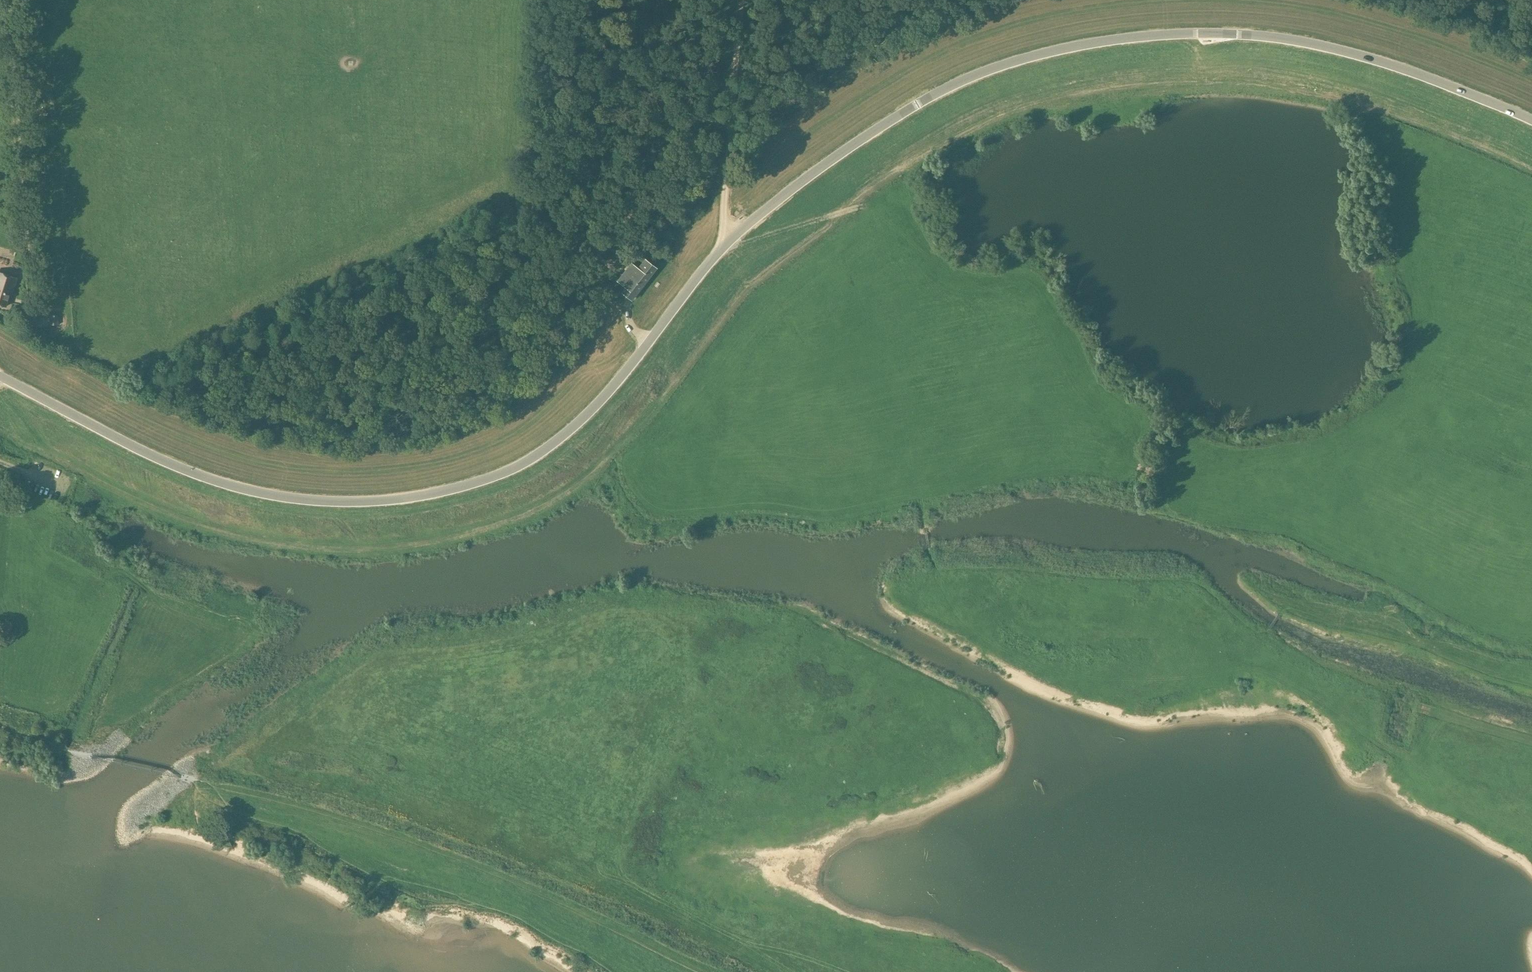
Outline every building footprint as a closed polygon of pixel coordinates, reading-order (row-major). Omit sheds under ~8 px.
[(588,225),(600,235),(604,230),(592,220),(588,225)] [(640,268),(631,261),(617,280),(626,287),(623,292),(633,299),(657,268),(646,259),(640,268)] [(5,306),(9,295),(11,296),(17,278),(0,273),(0,305),(5,306)] [(57,315),(50,315),(50,325),(52,325),(52,327),(50,327),(50,336),(58,336),(58,327),(55,327),(55,325),(58,325),(57,315)]
